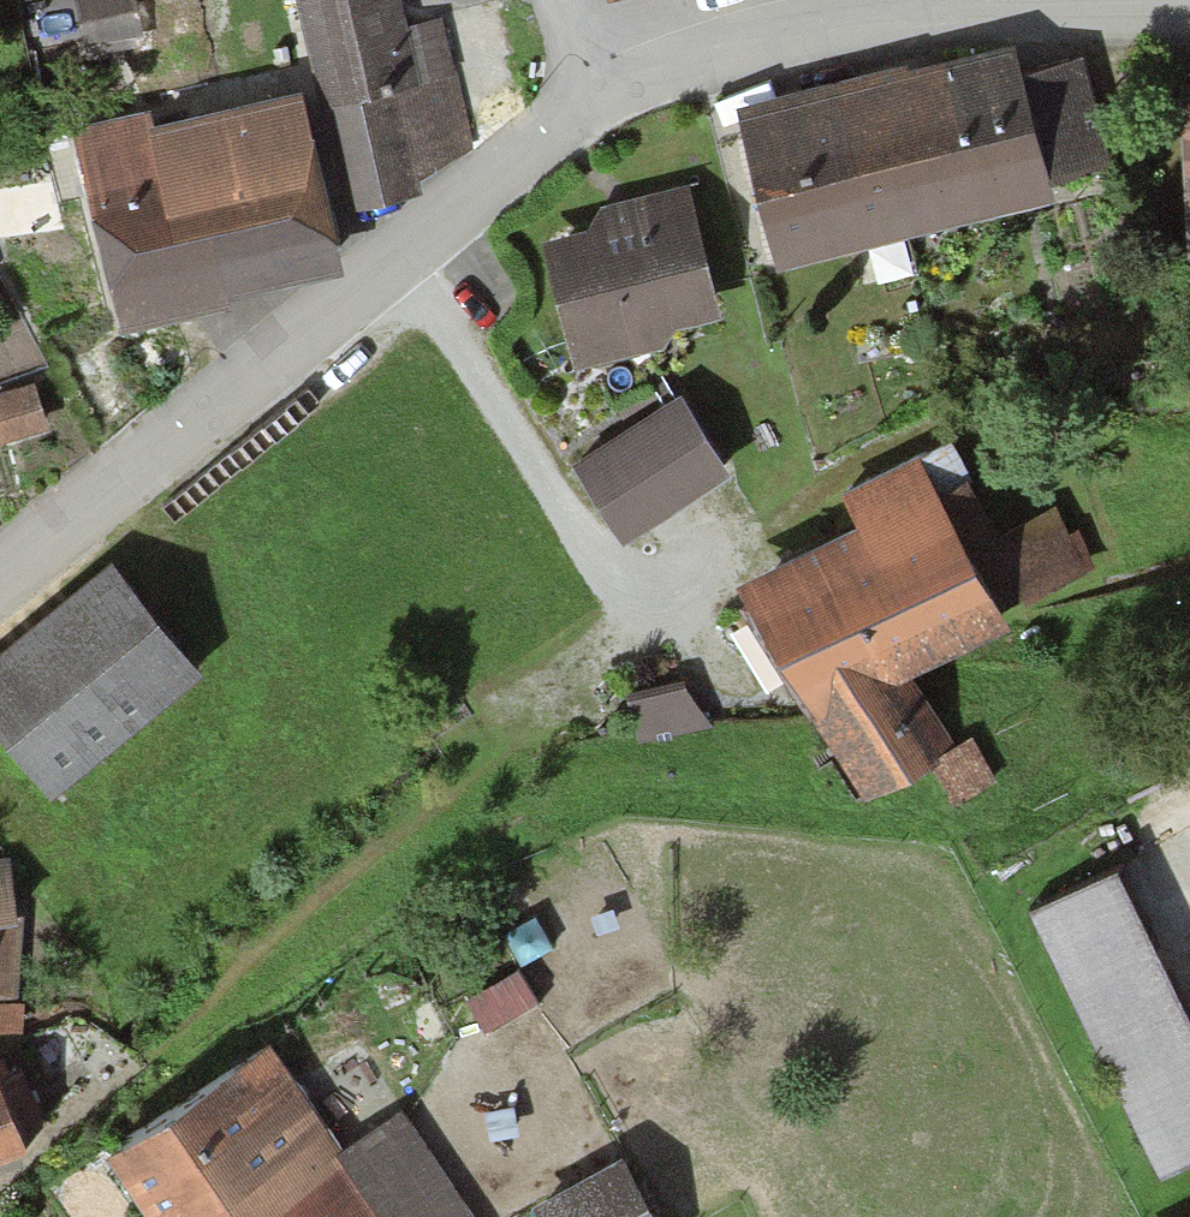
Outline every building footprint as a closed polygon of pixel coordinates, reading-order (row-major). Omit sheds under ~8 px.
[(88,51),(146,38),(138,5),(135,0),(77,0),(88,51)] [(422,183),(419,172),(471,142),(440,18),(408,26),(401,0),(302,0),(346,202),(422,183)] [(750,135),(781,256),(1053,186),(1049,171),(1020,64),(1014,39),(961,53),(743,108),(750,135)] [(1082,47),(1020,64),(1049,171),(1112,154),(1082,47)] [(142,105),(71,121),(118,320),(233,293),(231,287),(352,259),(309,78),(145,116),(142,105)] [(544,232),(575,360),(663,339),(675,317),(725,303),(689,175),(601,200),(589,221),(544,232)] [(0,386),(0,431),(2,436),(50,421),(36,375),(0,386)] [(679,387),(573,458),(622,530),(728,459),(679,387)] [(859,511),(739,571),(803,689),(862,797),(940,754),(957,746),(913,660),(1011,610),(1004,597),(944,481),(924,442),(844,482),(859,511)] [(969,468),(944,481),(1004,597),(1020,589),(1023,596),(1099,558),(1084,529),(1072,535),(1056,504),(1001,532),(969,468)] [(49,786),(200,663),(113,557),(0,649),(0,727),(49,786)] [(680,680),(623,695),(635,740),(692,725),(680,680)] [(957,746),(940,754),(961,796),(995,780),(973,737),(957,746)] [(1189,1150),(1189,997),(1119,851),(1024,897),(1155,1166),(1189,1150)] [(15,1025),(23,995),(17,995),(22,911),(16,911),(8,854),(0,856),(0,1023),(15,1025)] [(398,1097),(345,1132),(275,1028),(106,1140),(157,1216),(478,1216),(398,1097)] [(0,1062),(0,1162),(28,1151),(24,1140),(32,1137),(28,1125),(46,1118),(21,1054),(0,1062)] [(615,1144),(531,1191),(545,1216),(656,1216),(615,1144)] [(1173,1216),(1189,1216),(1189,1208),(1173,1216)]
